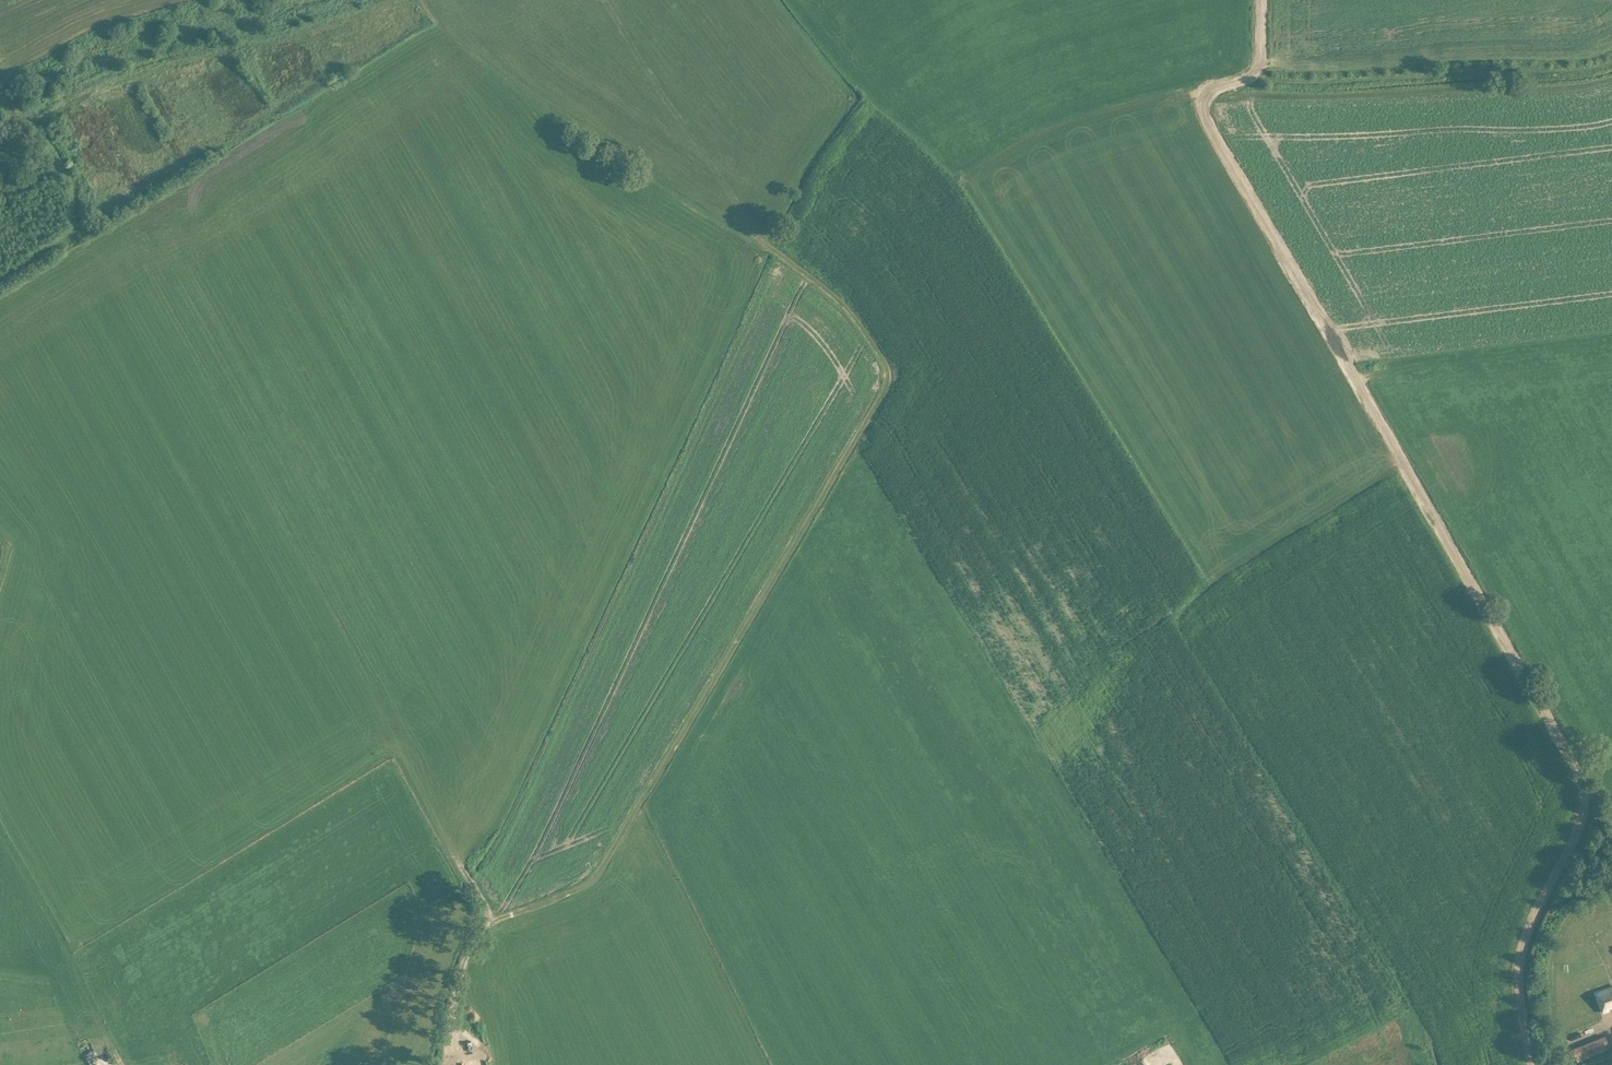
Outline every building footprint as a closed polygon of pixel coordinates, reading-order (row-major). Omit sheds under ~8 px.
[(1597,838),(1602,845),(1604,844),(1607,847),(1611,842),(1611,832),(1609,828),(1597,838)] [(1595,991),(1603,1012),(1611,1009),(1611,985),(1595,991)] [(1605,1036),(1598,1039),(1603,1051),(1610,1048),(1605,1036)]
